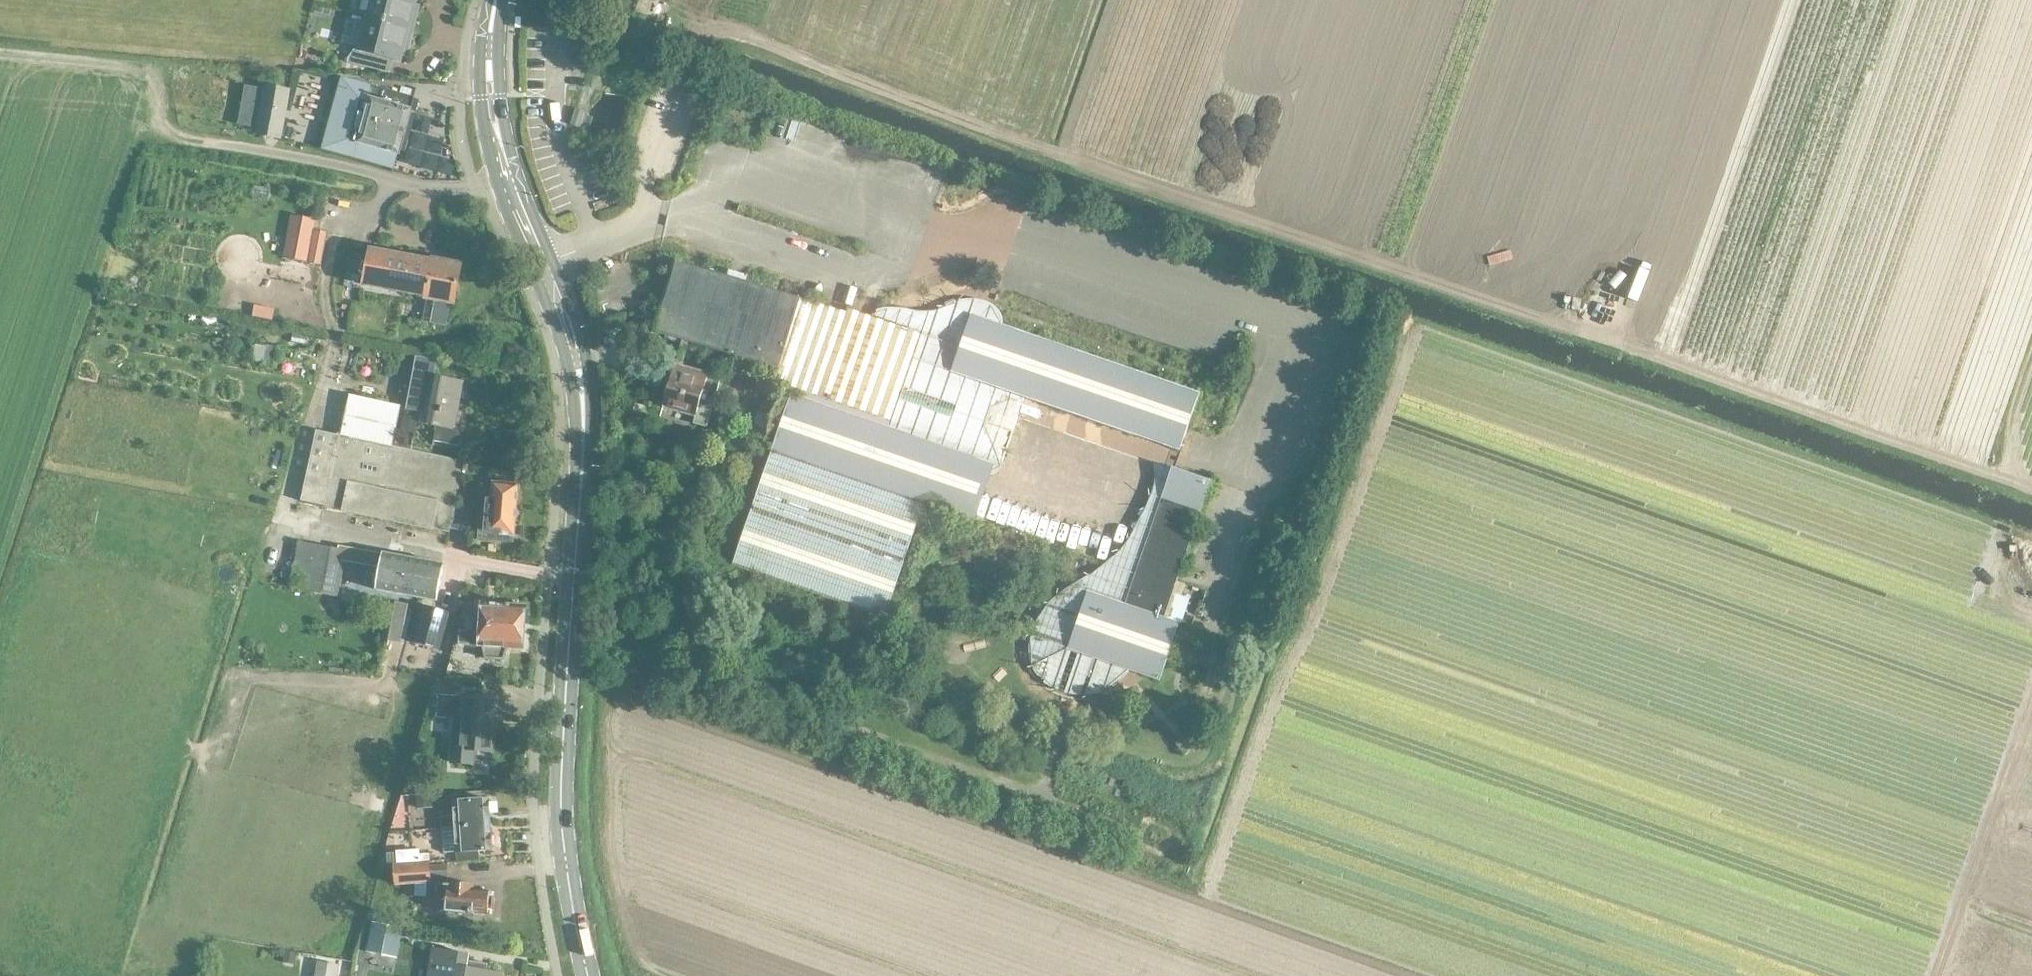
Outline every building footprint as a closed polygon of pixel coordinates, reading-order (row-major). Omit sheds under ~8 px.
[(414,27),(419,7),(416,6),(417,0),(373,0),(369,16),(414,27)] [(581,5),(581,3),(598,8),(599,5),(613,9),(616,0),(567,0),(581,5)] [(414,27),(369,16),(360,50),(357,49),(354,63),(386,72),(390,58),(401,61),(405,47),(408,48),(414,27)] [(293,89),(266,84),(266,78),(249,74),(237,129),(255,133),(255,135),(283,140),(293,89)] [(415,97),(374,85),(374,87),(343,78),(323,148),(394,168),(398,154),(400,154),(412,109),(411,109),(415,97)] [(575,108),(570,124),(580,127),(585,111),(575,108)] [(416,115),(413,150),(442,153),(444,136),(431,135),(433,117),(416,115)] [(282,275),(306,279),(316,230),(318,220),(294,215),(282,275)] [(306,279),(304,289),(342,296),(354,237),(316,230),(306,279)] [(370,249),(362,285),(455,302),(461,264),(432,258),(432,260),(370,249)] [(989,462),(1001,466),(1019,417),(1153,463),(1154,478),(1154,482),(1153,486),(1147,502),(1140,518),(1131,534),(1126,542),(1120,549),(1114,554),(1107,561),(1097,569),(1091,573),(1065,588),(1055,596),(1051,600),(1045,607),(1041,612),(1037,618),(1034,623),(1032,629),(1030,635),(1029,642),(1029,653),(1030,659),(1031,665),(1033,669),(1039,678),(1044,683),(1050,686),(1055,689),(1067,693),(1073,694),(1080,695),(1092,694),(1097,694),(1103,692),(1108,690),(1114,686),(1125,676),(1129,670),(1160,680),(1180,622),(1165,617),(1211,480),(1172,467),(1200,392),(1003,324),(1003,320),(1002,317),(1001,313),(998,309),(995,307),(991,303),(983,300),(977,299),(973,299),(967,299),(961,300),(955,301),(939,309),(934,310),(930,311),(924,311),(918,311),(913,310),(905,308),(893,308),(887,308),(881,309),(877,310),(875,318),(848,308),(846,312),(676,261),(654,331),(779,370),(797,375),(770,452),(733,565),(822,596),(885,617),(924,504),(969,519),(989,462)] [(313,339),(289,335),(282,375),(306,379),(313,339)] [(695,423),(708,427),(722,379),(709,375),(710,374),(676,364),(663,408),(697,417),(695,423)] [(428,376),(420,422),(434,425),(431,440),(458,445),(461,429),(455,427),(463,383),(428,376)] [(302,501),(445,532),(452,533),(466,462),(392,446),(401,406),(350,395),(341,436),(317,431),(302,501)] [(478,538),(511,542),(515,487),(494,485),(493,499),(486,498),(484,530),(479,529),(478,538)] [(377,592),(437,603),(444,564),(384,554),(339,545),(338,549),(299,541),(289,587),(338,597),(345,561),(381,568),(377,592)] [(425,606),(414,643),(441,650),(451,612),(425,606)] [(471,629),(524,632),(525,610),(479,607),(479,618),(472,617),(471,629)] [(524,632),(471,629),(471,631),(460,630),(459,642),(483,643),(484,655),(506,657),(509,645),(523,646),(524,632)] [(492,752),(497,699),(437,694),(435,718),(464,720),(462,748),(452,748),(450,763),(472,765),(474,751),(492,752)] [(443,817),(444,828),(490,824),(488,799),(453,802),(454,815),(443,817)] [(490,824),(444,828),(445,839),(456,837),(457,853),(491,849),(490,824)] [(397,851),(397,864),(430,861),(429,852),(420,853),(419,849),(397,851)] [(397,864),(393,864),(395,886),(433,883),(433,878),(450,877),(448,864),(431,865),(431,860),(430,861),(397,864)] [(490,909),(494,909),(495,896),(490,896),(491,893),(473,891),(474,887),(451,886),(451,885),(448,885),(448,886),(437,885),(436,900),(440,900),(439,912),(469,914),(475,915),(475,912),(489,913),(490,909)] [(366,951),(397,957),(403,928),(372,922),(366,951)] [(503,974),(487,971),(488,964),(469,960),(470,955),(432,949),(427,975),(503,975),(503,974)] [(339,964),(318,961),(316,975),(337,975),(339,964)]
